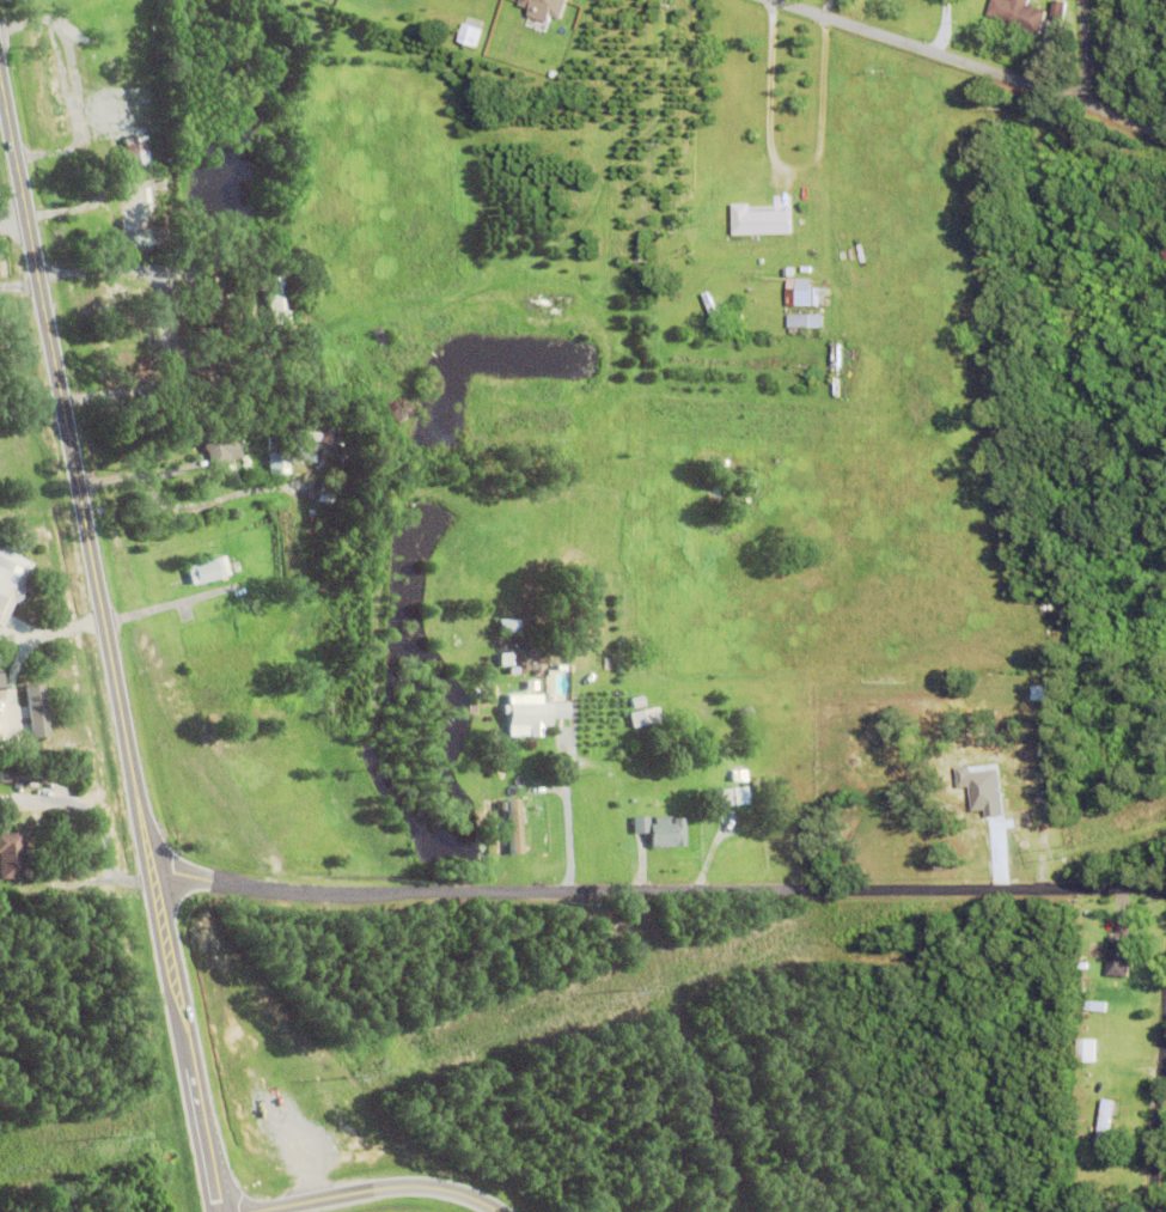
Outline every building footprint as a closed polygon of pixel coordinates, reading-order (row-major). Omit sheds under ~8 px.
[(520,5),(522,0),(567,0),(561,18),(551,16),(549,22),(529,16),(531,8),(520,5)] [(988,16),(992,0),(1013,0),(1030,0),(1028,5),(1048,11),(1040,34),(1003,23),(1003,20),(988,16)] [(1051,18),(1055,0),(1068,2),(1064,20),(1051,18)] [(485,30),(460,24),(455,43),(481,49),(485,30)] [(123,139),(146,136),(149,165),(128,168),(123,139)] [(173,208),(175,226),(167,226),(167,235),(154,235),(154,232),(121,235),(118,205),(127,203),(126,188),(151,185),(151,171),(176,170),(177,188),(172,189),(172,191),(153,194),(154,211),(173,208)] [(792,211),(792,235),(732,235),(732,205),(750,203),(750,212),(792,211)] [(783,268),(794,268),(794,276),(785,278),(783,268)] [(265,288),(280,286),(277,269),(262,272),(265,288)] [(787,288),(788,288),(788,279),(798,279),(812,279),(812,288),(820,288),(820,306),(787,306),(787,288)] [(823,315),(823,328),(820,328),(820,336),(812,336),(812,333),(800,333),(800,328),(788,328),(788,315),(799,315),(812,315),(823,315)] [(194,365),(195,358),(220,360),(220,367),(194,365)] [(199,430),(232,420),(242,450),(239,450),(242,458),(210,468),(199,430)] [(319,443),(323,420),(346,424),(343,446),(319,443)] [(292,440),(293,426),(321,427),(319,441),(292,440)] [(267,451),(268,436),(285,437),(285,452),(267,451)] [(268,453),(287,453),(288,475),(268,476),(268,453)] [(316,501),(319,486),(335,489),(331,505),(316,501)] [(1,628),(0,628),(0,549),(32,565),(23,586),(25,587),(16,605),(13,604),(1,628)] [(219,578),(219,579),(197,585),(197,584),(191,586),(187,567),(191,566),(191,565),(218,558),(218,559),(225,556),(230,575),(219,578)] [(499,620),(519,620),(519,634),(499,634),(499,620)] [(499,665),(499,654),(509,654),(508,665),(499,665)] [(25,687),(43,684),(50,737),(32,739),(25,687)] [(555,720),(551,720),(551,726),(543,726),(543,738),(507,738),(507,715),(502,715),(502,707),(507,707),(507,695),(542,695),(542,704),(550,704),(550,709),(555,709),(555,720)] [(629,700),(642,698),(643,707),(630,709),(629,700)] [(628,714),(659,707),(661,721),(631,729),(628,714)] [(13,732),(19,731),(22,757),(16,757),(13,732)] [(707,792),(733,790),(734,806),(708,810),(707,792)] [(503,799),(506,854),(517,853),(515,799),(503,799)] [(654,826),(654,818),(669,817),(669,826),(672,824),(672,820),(684,820),(685,847),(651,849),(649,834),(633,834),(633,818),(649,817),(649,826),(654,826)] [(23,879),(0,881),(0,835),(20,834),(23,879)] [(1128,968),(1128,979),(1106,977),(1110,937),(1131,938),(1130,948),(1133,948),(1131,968),(1128,968)] [(1075,1041),(1095,1041),(1095,1064),(1075,1065),(1075,1041)] [(1111,1115),(1105,1151),(1094,1149),(1103,1100),(1118,1103),(1117,1116),(1111,1115)]
